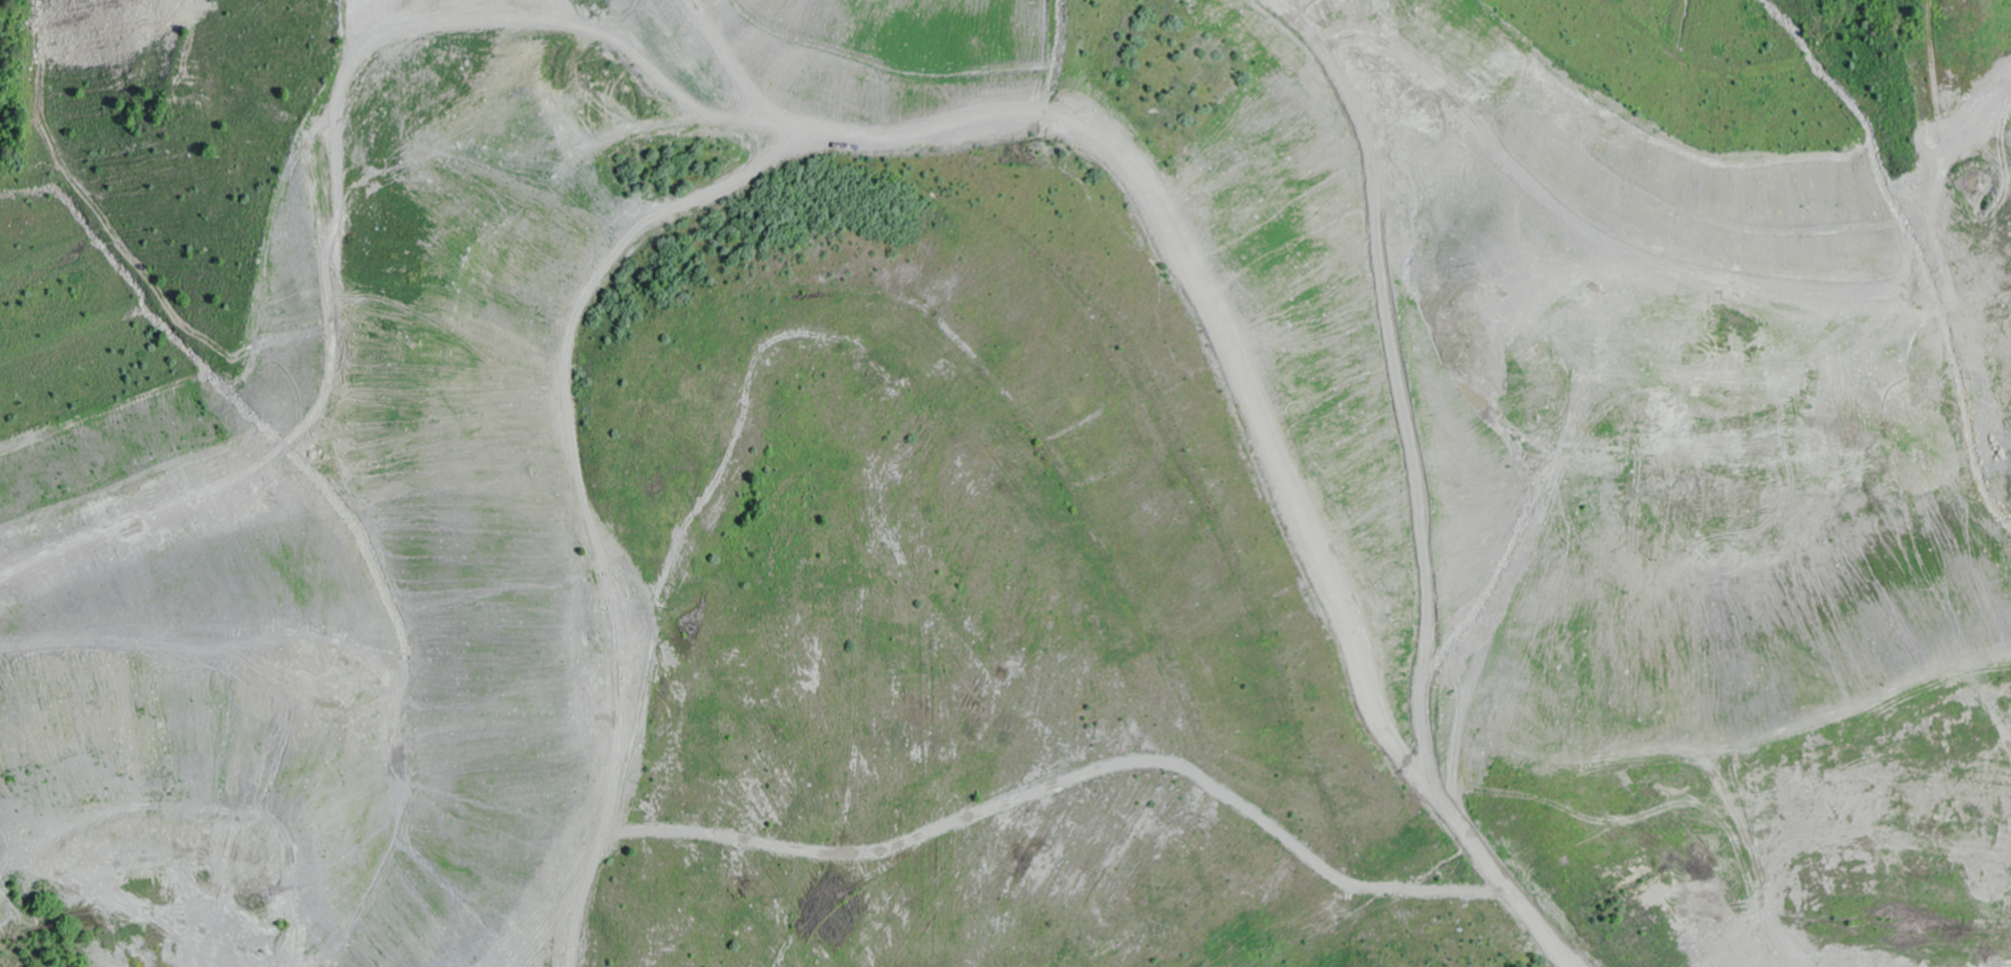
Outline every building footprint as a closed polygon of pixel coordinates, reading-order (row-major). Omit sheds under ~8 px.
[(1804,945),(1788,947),(1789,957),(1806,955),(1804,945)]
